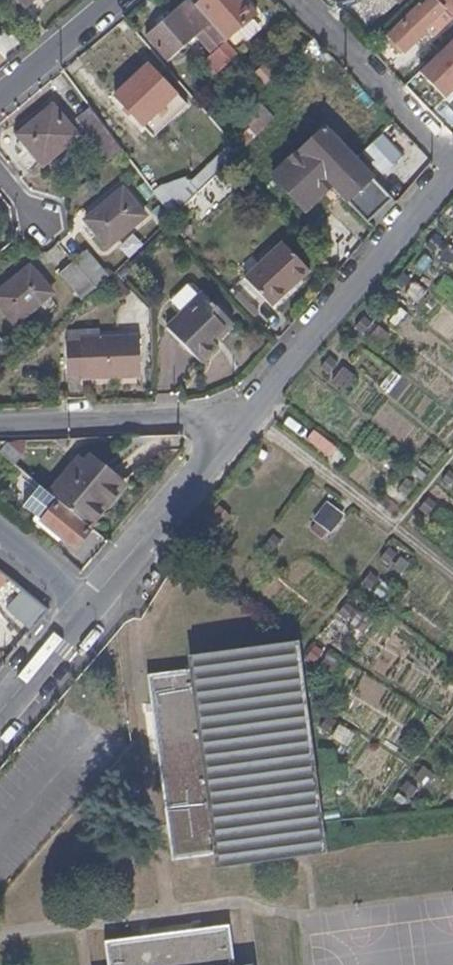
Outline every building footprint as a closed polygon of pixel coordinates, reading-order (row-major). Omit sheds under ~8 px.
[(198,9),(191,0),(188,0),(168,17),(160,24),(146,35),(168,60),(195,36),(213,56),(228,43),(198,9)] [(238,0),(209,0),(198,9),(228,43),(230,45),(257,21),(238,0)] [(424,9),(420,9),(390,38),(404,52),(427,31),(425,30),(438,16),(444,10),(440,4),(443,0),(433,0),(424,9)] [(160,24),(168,17),(163,10),(154,18),(160,24)] [(429,34),(442,20),(438,16),(425,30),(427,31),(429,34)] [(443,107),(452,97),(452,40),(415,80),(443,107)] [(163,104),(175,91),(148,63),(115,95),(143,125),(162,106),(163,104)] [(167,111),(180,96),(175,91),(163,104),(162,106),(167,111)] [(175,118),(188,105),(180,96),(167,111),(175,118)] [(45,165),(80,133),(53,104),(19,134),(45,165)] [(266,127),(245,105),(237,113),(258,135),(266,127)] [(121,149),(88,107),(77,117),(109,159),(121,149)] [(394,198),(324,128),(273,177),(307,212),(336,184),(372,220),(394,198)] [(245,147),(238,137),(232,142),(240,152),(245,147)] [(229,163),(236,156),(228,147),(191,181),(199,191),(229,163)] [(173,216),(199,191),(191,181),(187,176),(162,185),(159,187),(155,191),(173,216)] [(108,246),(146,214),(123,188),(86,220),(108,246)] [(272,309),(309,272),(281,243),(244,280),(272,309)] [(107,275),(86,250),(73,261),(94,286),(107,275)] [(94,286),(73,261),(72,260),(59,272),(81,298),(94,286)] [(29,265),(0,290),(0,306),(14,324),(52,291),(29,265)] [(130,290),(115,275),(108,281),(124,298),(130,290)] [(216,340),(231,325),(201,293),(200,294),(191,285),(186,285),(169,301),(169,306),(177,315),(164,326),(195,360),(211,344),(208,341),(212,336),(216,340)] [(138,376),(135,334),(95,337),(83,339),(83,343),(65,344),(66,376),(93,374),(94,380),(138,376)] [(211,344),(216,340),(212,336),(208,341),(211,344)] [(330,384),(343,393),(353,378),(340,369),(330,384)] [(329,456),(338,445),(315,426),(306,437),(329,456)] [(6,442),(0,450),(0,452),(13,464),(21,454),(6,442)] [(51,469),(26,448),(21,454),(13,464),(27,474),(39,484),(51,469)] [(90,526),(118,491),(126,482),(90,454),(84,461),(77,456),(48,491),(90,526)] [(89,529),(37,486),(23,504),(35,513),(47,523),(76,546),(89,529)] [(308,524),(325,537),(345,512),(328,499),(308,524)] [(47,523),(35,513),(31,518),(43,527),(47,523)] [(0,569),(0,597),(4,600),(6,602),(20,585),(0,569)] [(28,627),(47,608),(23,585),(4,605),(28,627)] [(421,640),(408,654),(423,668),(436,654),(421,640)] [(323,850),(307,723),(297,648),(193,661),(194,670),(151,675),(174,859),(190,857),(217,853),(218,864),(323,850)] [(227,926),(107,941),(110,964),(232,964),(227,926)]
